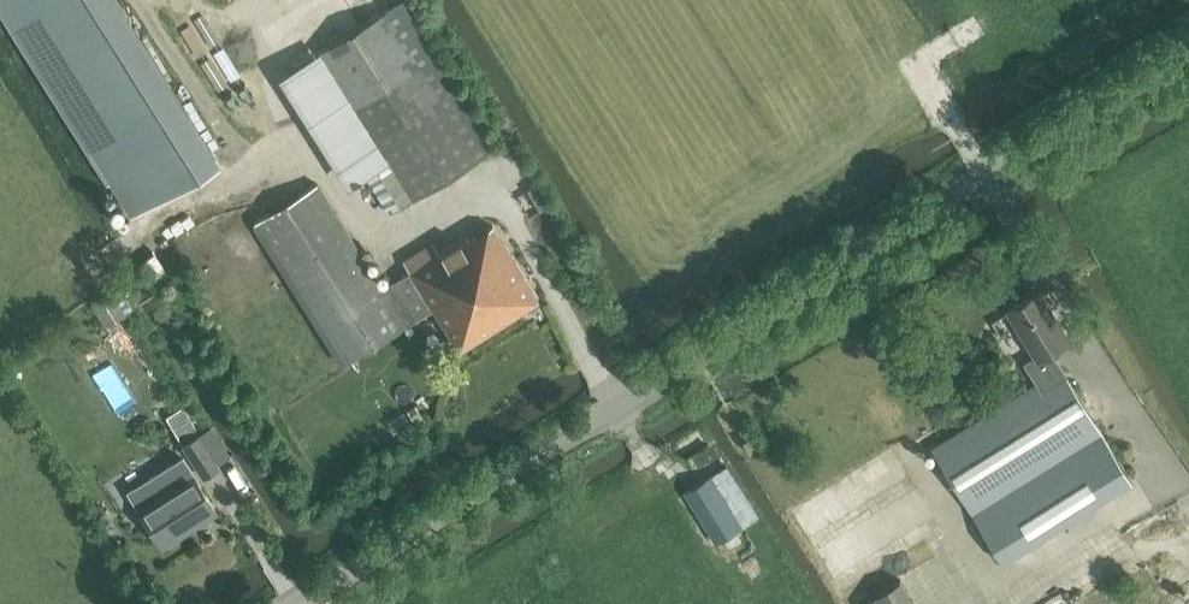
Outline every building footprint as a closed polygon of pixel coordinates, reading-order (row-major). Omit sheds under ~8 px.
[(132,211),(215,158),(116,0),(0,0),(0,1),(132,211)] [(413,199),(414,200),(497,149),(404,0),(400,0),(319,51),(389,161),(366,175),(390,214),(413,199)] [(318,182),(285,203),(255,222),(344,363),(434,308),(411,269),(384,287),(318,182)] [(404,258),(411,269),(434,308),(459,350),(539,300),(493,224),(469,238),(467,233),(437,252),(430,241),(404,258)] [(111,291),(91,303),(104,325),(124,313),(111,291)] [(930,449),(1003,562),(1132,481),(1053,351),(1070,340),(1040,291),(1008,311),(1035,355),(1023,362),(1036,383),(930,449)] [(416,404),(407,410),(415,424),(424,418),(416,404)] [(204,478),(220,467),(199,434),(200,433),(183,406),(166,416),(185,448),(204,478)] [(749,451),(759,445),(753,435),(743,441),(749,451)] [(182,455),(128,489),(138,505),(163,545),(217,511),(192,471),(182,455)] [(869,473),(798,510),(810,532),(881,496),(869,473)] [(716,543),(741,527),(710,476),(684,491),(716,543)] [(109,518),(101,506),(92,512),(100,524),(109,518)] [(822,549),(835,571),(894,539),(882,517),(822,549)] [(900,580),(861,603),(915,603),(900,580)]
